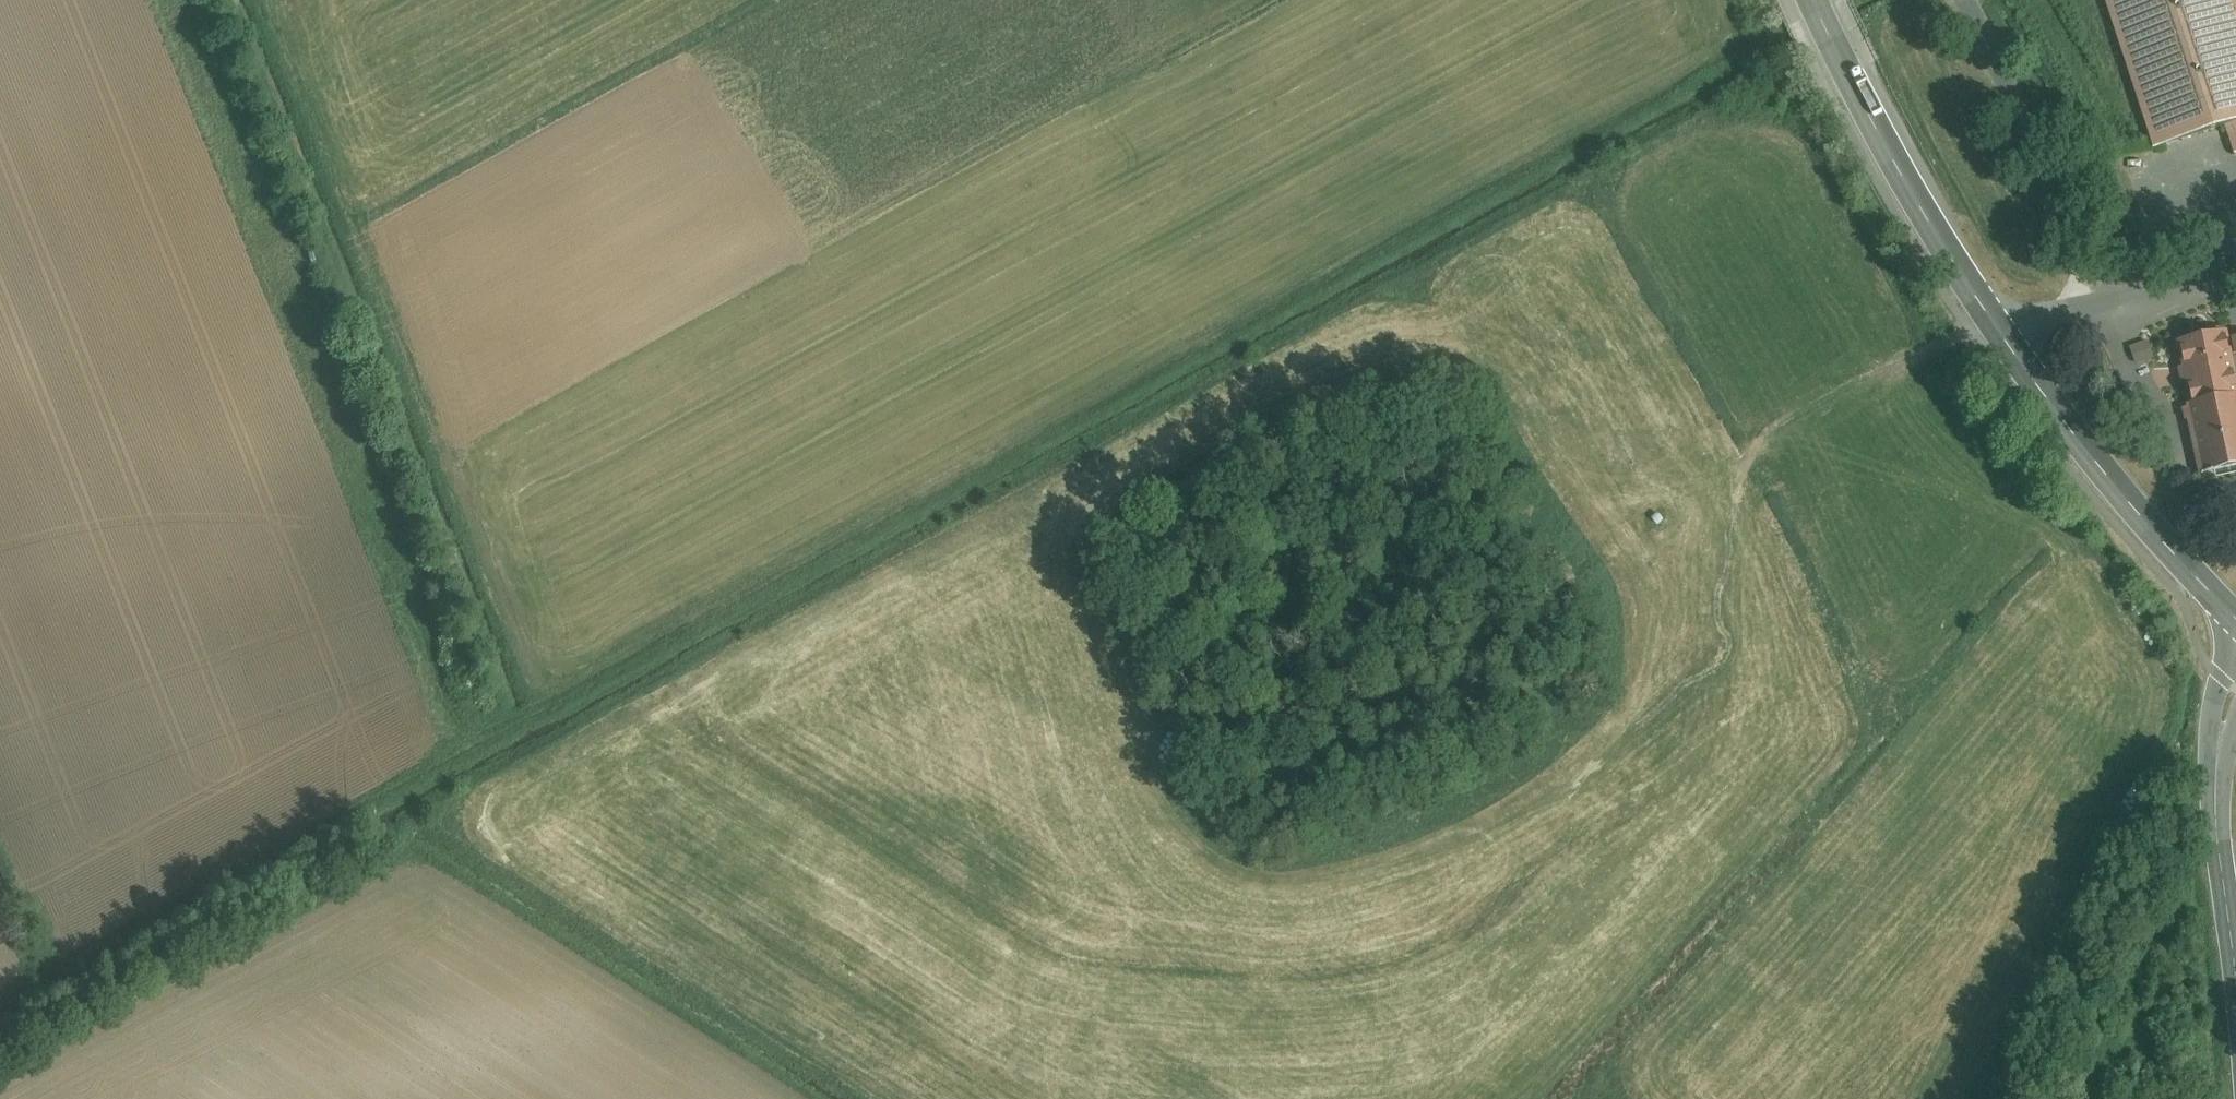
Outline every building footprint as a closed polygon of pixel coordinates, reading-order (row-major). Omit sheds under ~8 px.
[(2235,129),(2235,0),(2102,0),(2152,155),(2235,129)] [(2156,335),(2172,407),(2183,404),(2200,477),(2235,469),(2235,317),(2156,335)]
